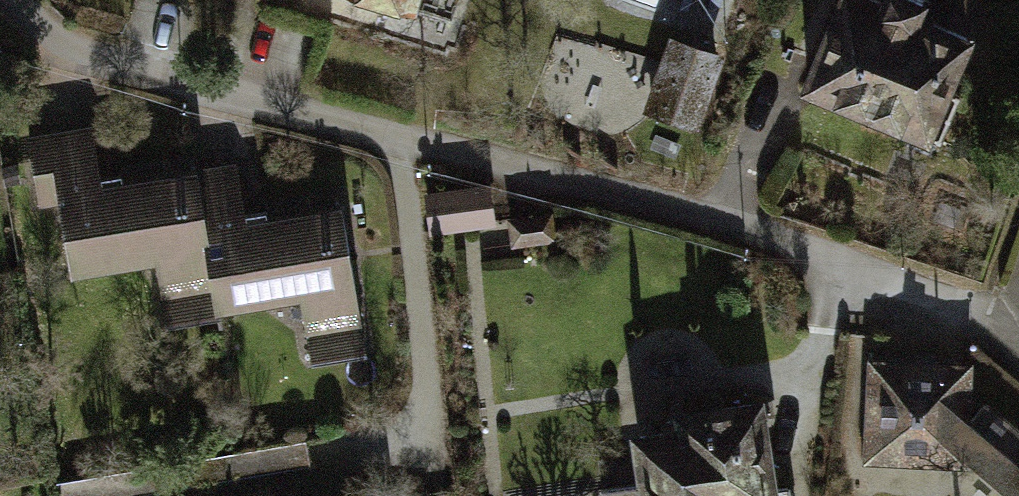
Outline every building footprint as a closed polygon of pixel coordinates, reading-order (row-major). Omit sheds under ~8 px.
[(450,18),(455,0),(390,0),(450,18)] [(825,84),(958,138),(1003,29),(954,10),(958,0),(860,0),(825,84)] [(727,54),(667,36),(653,79),(713,98),(727,54)] [(118,115),(48,125),(60,199),(80,196),(92,274),(177,261),(185,315),(323,294),(332,352),(394,342),(368,175),(270,190),(264,153),(127,174),(118,115)] [(515,180),(450,186),(454,227),(519,220),(515,180)] [(993,382),(994,353),(890,351),(888,453),(992,455),(1018,477),(1018,401),(993,382)] [(700,390),(702,412),(654,417),(661,480),(626,484),(627,495),(819,495),(817,478),(802,479),(792,380),(700,390)]
